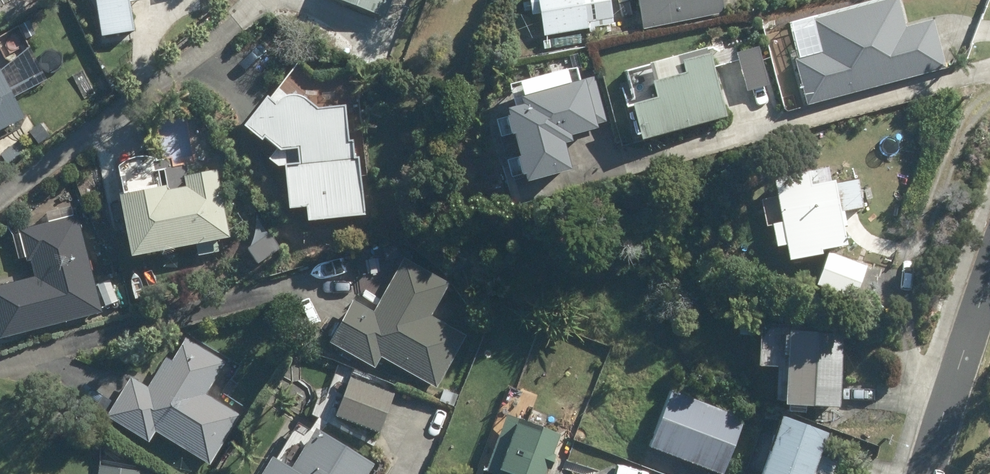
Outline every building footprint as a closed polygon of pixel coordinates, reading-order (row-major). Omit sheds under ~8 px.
[(101,36),(132,31),(127,0),(95,0),(101,36)] [(384,16),(391,0),(342,0),(384,16)] [(527,17),(536,15),(539,38),(581,32),(581,31),(587,30),(586,24),(607,20),(604,0),(525,0),(527,17)] [(642,28),(725,13),(722,0),(636,0),(642,28)] [(807,105),(949,69),(936,19),(909,26),(902,0),(888,0),(813,19),(822,54),(796,61),(807,105)] [(63,23),(50,30),(57,43),(69,37),(63,23)] [(737,53),(747,91),(771,85),(760,47),(737,53)] [(634,104),(643,139),(730,116),(713,53),(686,60),(689,72),(655,81),(659,98),(634,104)] [(23,118),(0,74),(0,130),(23,118)] [(526,172),(529,181),(573,169),(566,143),(574,141),(572,134),(599,127),(598,123),(608,120),(596,76),(523,96),(525,103),(509,108),(512,116),(506,117),(511,135),(518,133),(524,155),(517,157),(521,174),(526,172)] [(298,163),(283,165),(288,208),(304,206),(305,221),(364,215),(357,156),(354,157),(352,142),(347,141),(344,105),(315,108),(308,103),(300,97),(296,95),(291,95),(286,95),(281,97),(277,100),(274,104),(268,99),(264,96),(241,125),(259,139),(262,136),(278,149),(296,147),(298,163)] [(805,172),(774,178),(782,223),(772,224),(776,245),(786,243),(788,261),(823,255),(822,249),(847,245),(841,212),(862,208),(857,179),(830,183),(827,166),(804,169),(805,172)] [(115,200),(126,260),(193,247),(194,259),(217,255),(215,243),(223,242),(211,175),(181,181),(183,190),(162,194),(159,195),(157,191),(115,200)] [(0,285),(0,338),(101,312),(78,217),(18,231),(26,260),(31,259),(35,277),(0,285)] [(264,234),(248,244),(253,251),(260,262),(275,252),(268,241),(264,234)] [(465,336),(430,316),(448,284),(404,259),(373,314),(352,301),(328,342),(373,368),(380,357),(436,388),(465,336)] [(827,288),(822,262),(803,266),(807,292),(827,288)] [(109,280),(97,284),(104,305),(116,302),(109,280)] [(740,335),(754,336),(755,323),(741,321),(740,335)] [(788,331),(785,404),(838,407),(841,334),(788,331)] [(238,416),(204,396),(224,363),(182,338),(151,390),(130,377),(106,417),(147,442),(153,431),(209,465),(238,416)] [(335,416),(379,433),(394,395),(350,378),(335,416)] [(438,401),(453,407),(457,396),(443,389),(438,401)] [(650,446),(719,473),(722,473),(744,420),(673,391),(650,446)] [(487,471),(495,473),(545,473),(547,469),(550,471),(555,456),(552,454),(559,436),(507,416),(487,471)] [(760,473),(812,473),(827,433),(781,417),(760,473)] [(260,473),(367,473),(373,465),(314,429),(290,469),(271,457),(260,473)]
